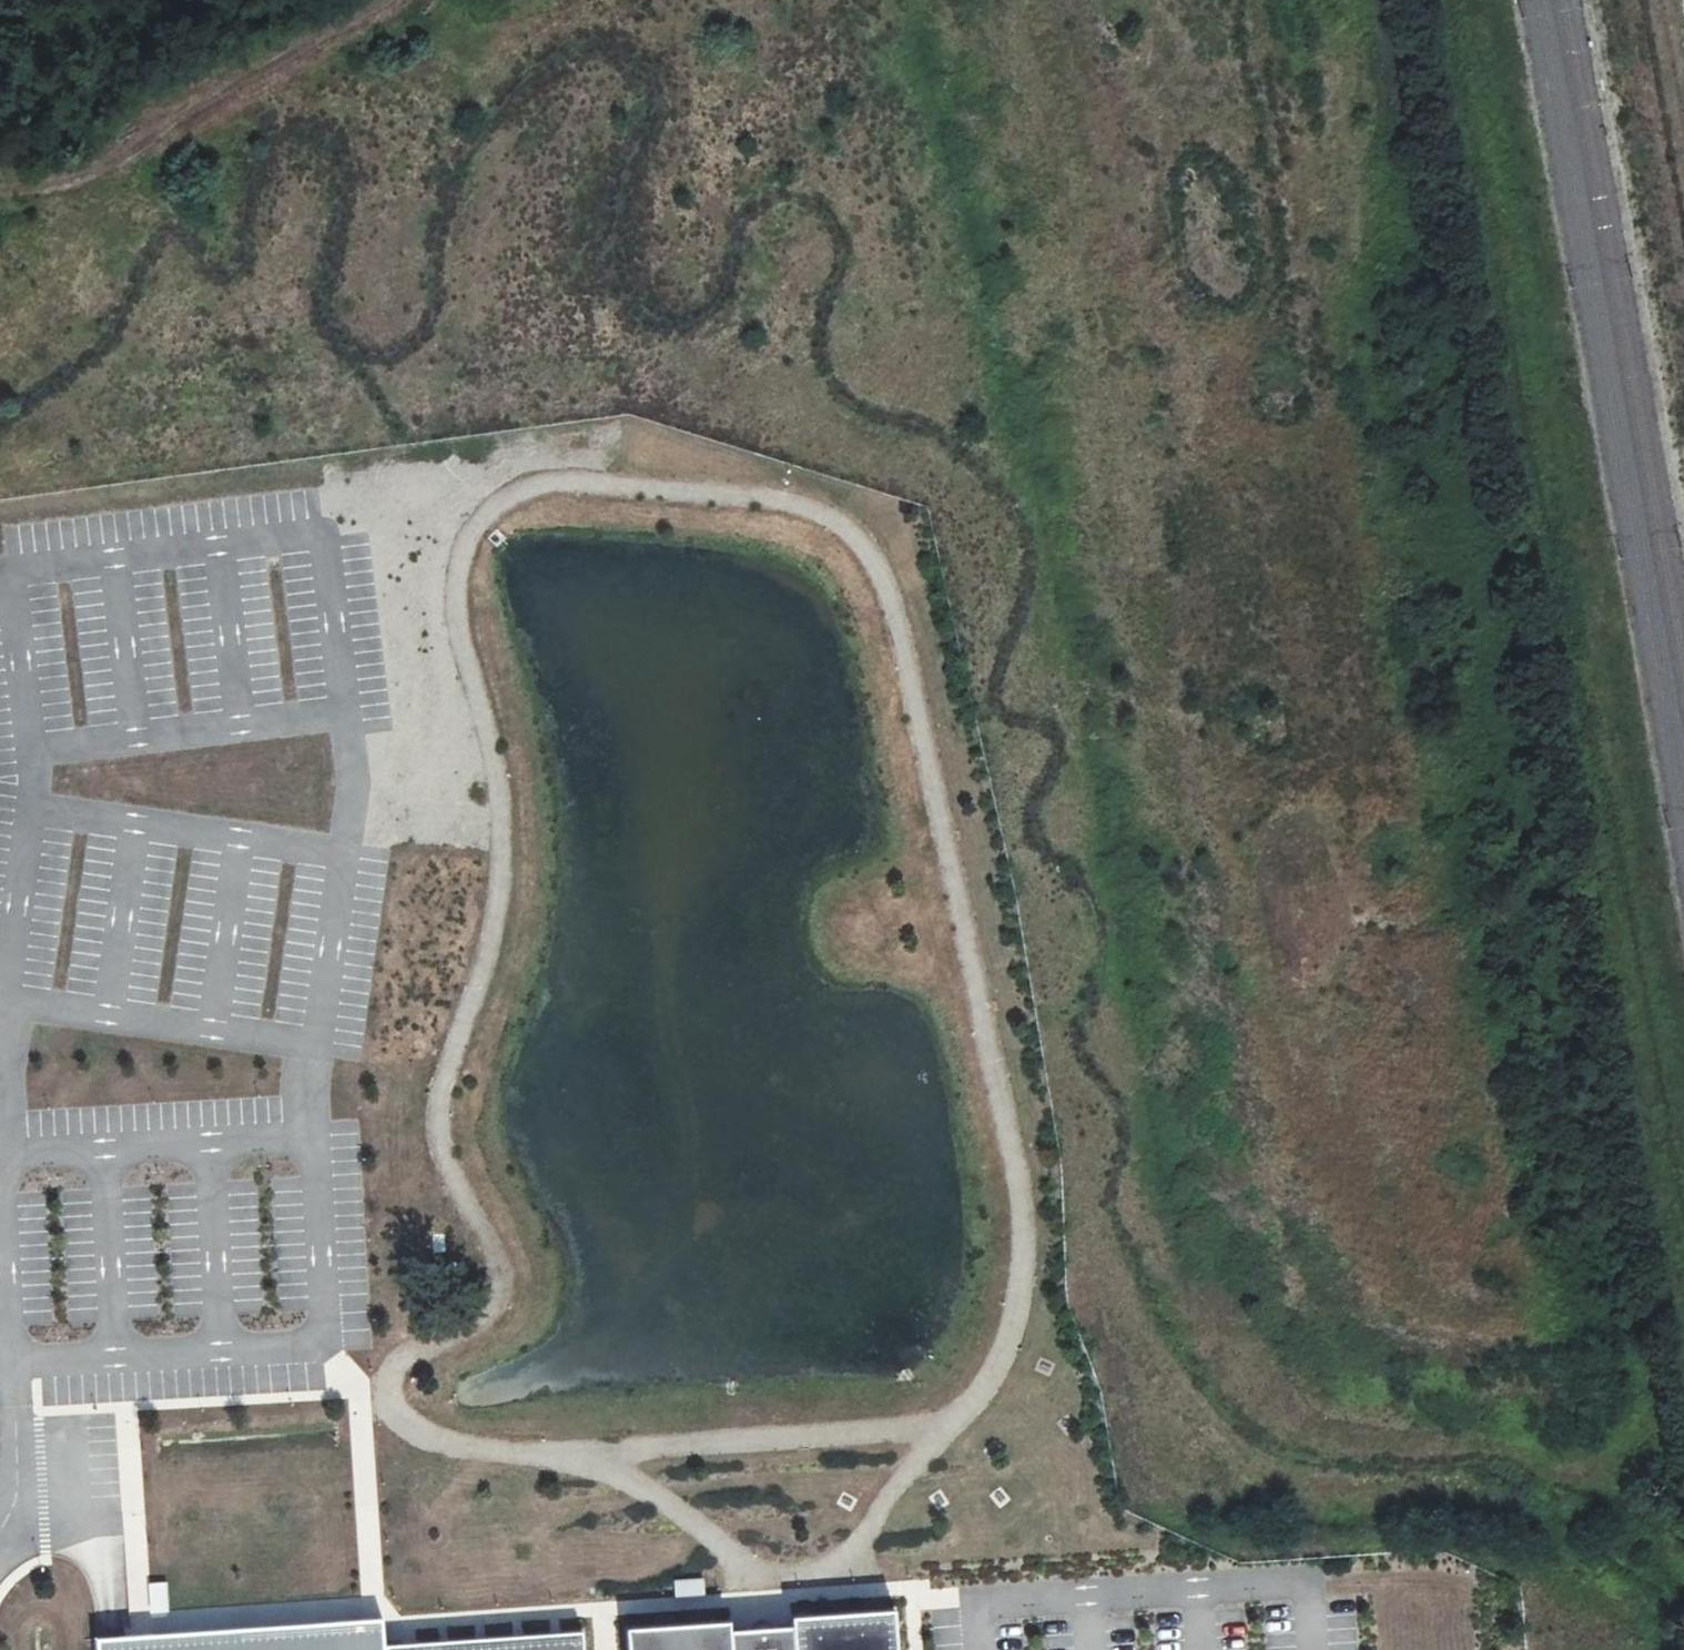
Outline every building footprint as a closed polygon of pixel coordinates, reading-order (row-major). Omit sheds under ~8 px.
[(791,1615),(791,1625),(792,1649),(896,1649),(894,1610),(791,1615)] [(627,1626),(629,1649),(729,1649),(727,1630),(726,1618),(627,1626)] [(390,1643),(389,1619),(108,1637),(109,1649),(390,1649),(390,1643)] [(727,1630),(729,1649),(792,1649),(791,1625),(727,1630)] [(390,1643),(390,1649),(582,1649),(582,1635),(390,1643)]
